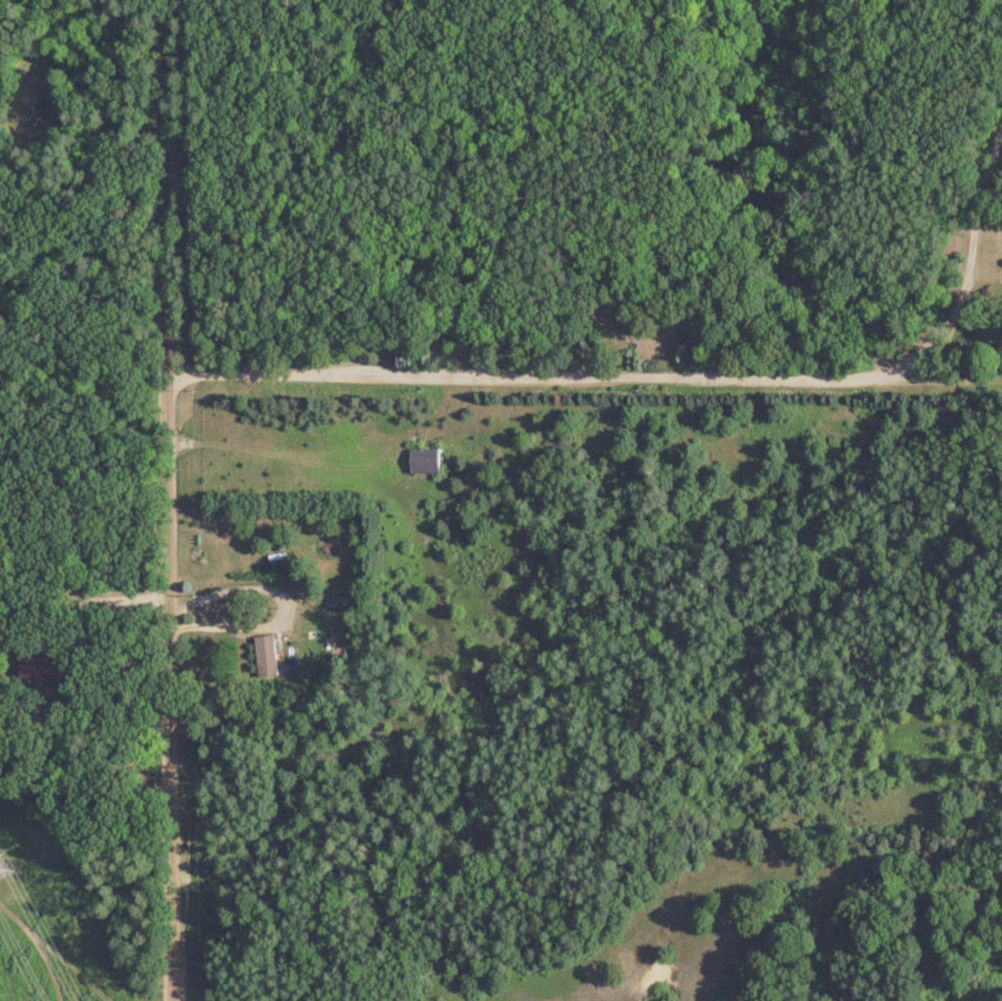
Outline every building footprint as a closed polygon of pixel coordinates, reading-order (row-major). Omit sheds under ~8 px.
[(257,681),(277,679),(272,637),(252,639),(257,681)]
